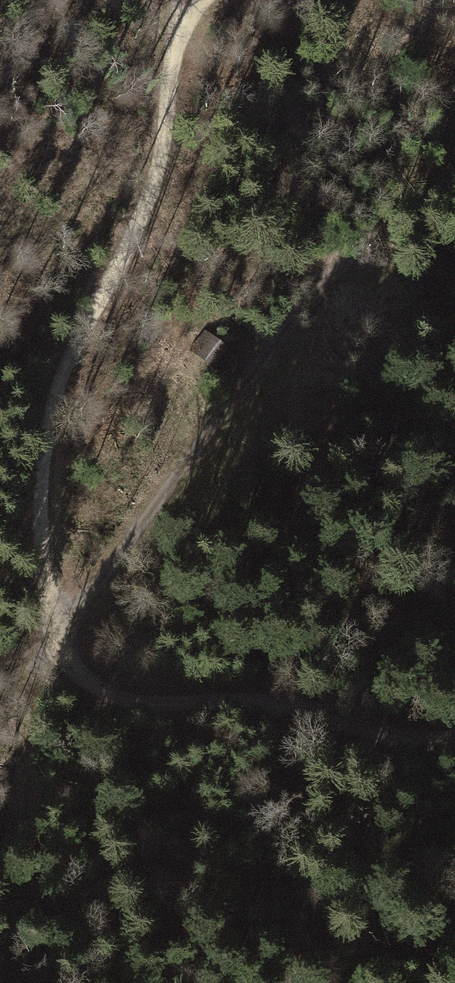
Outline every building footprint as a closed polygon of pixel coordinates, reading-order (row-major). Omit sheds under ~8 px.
[(230,348),(206,329),(189,350),(213,369),(230,348)]
